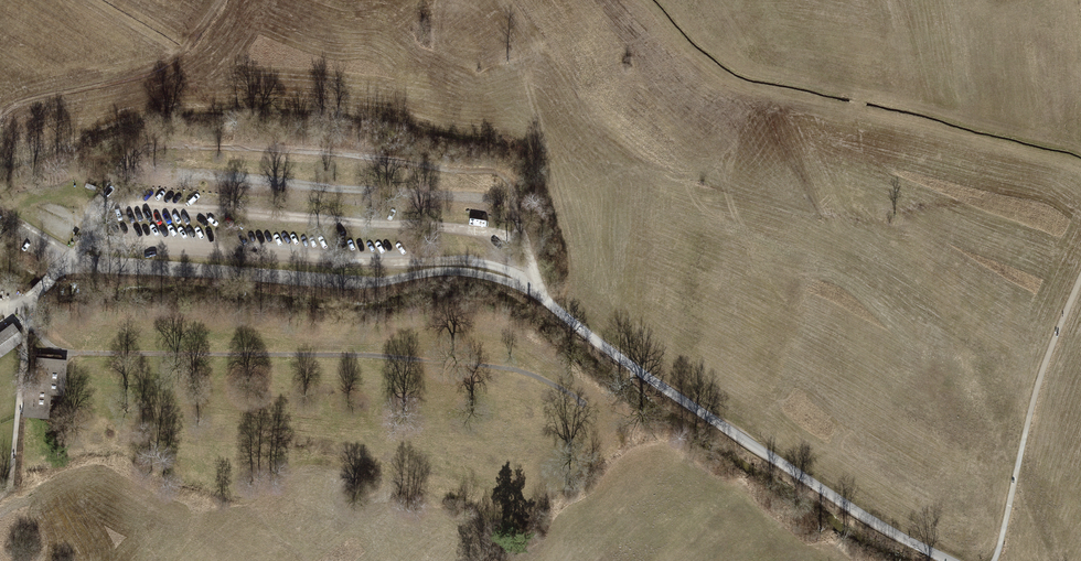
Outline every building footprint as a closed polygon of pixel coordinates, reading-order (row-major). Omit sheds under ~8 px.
[(120,328),(132,328),(132,315),(120,315),(120,328)] [(470,329),(470,315),(461,315),(461,329),(470,329)] [(225,331),(223,318),(213,319),(215,332),(225,331)] [(188,319),(188,334),(202,334),(202,319),(188,319)] [(238,320),(237,331),(251,332),(252,322),(238,320)] [(85,322),(85,334),(99,333),(98,321),(85,322)] [(414,336),(427,333),(425,322),(412,324),(414,336)] [(0,334),(0,357),(21,342),(21,334),(13,324),(0,333),(0,334)] [(515,346),(527,350),(531,338),(519,333),(515,346)] [(543,347),(534,365),(542,369),(551,351),(543,347)] [(63,361),(28,357),(23,415),(48,417),(50,394),(63,395),(65,374),(61,373),(63,361)] [(112,375),(125,375),(124,360),(111,361),(112,375)] [(490,386),(504,387),(504,373),(491,372),(490,386)] [(370,375),(366,389),(378,392),(382,378),(370,375)] [(545,385),(541,398),(553,402),(558,390),(545,385)] [(358,408),(369,413),(375,398),(363,394),(358,408)] [(159,413),(172,413),(173,401),(160,400),(159,413)] [(520,419),(533,422),(537,407),(524,403),(520,419)] [(450,433),(462,435),(464,421),(453,419),(450,433)] [(538,437),(550,441),(555,426),(542,422),(538,437)] [(229,437),(230,424),(219,424),(218,437),(229,437)] [(166,426),(164,440),(179,441),(180,427),(166,426)] [(233,442),(249,443),(250,429),(234,427),(233,442)] [(257,444),(272,446),(273,431),(258,430),(257,444)] [(101,447),(101,435),(89,435),(88,446),(101,447)] [(281,435),(279,449),(289,451),(292,437),(281,435)] [(328,451),(331,441),(322,438),(318,448),(328,451)] [(531,440),(526,454),(540,459),(545,446),(531,440)] [(461,443),(459,457),(470,459),(473,446),(461,443)] [(386,448),(383,459),(394,462),(397,451),(386,448)] [(484,466),(498,469),(501,452),(487,449),(484,466)] [(453,482),(466,486),(470,473),(458,468),(453,482)] [(485,496),(491,479),(478,475),(472,491),(485,496)] [(538,492),(546,504),(561,493),(553,482),(538,492)] [(521,517),(532,508),(524,498),(514,507),(521,517)]
